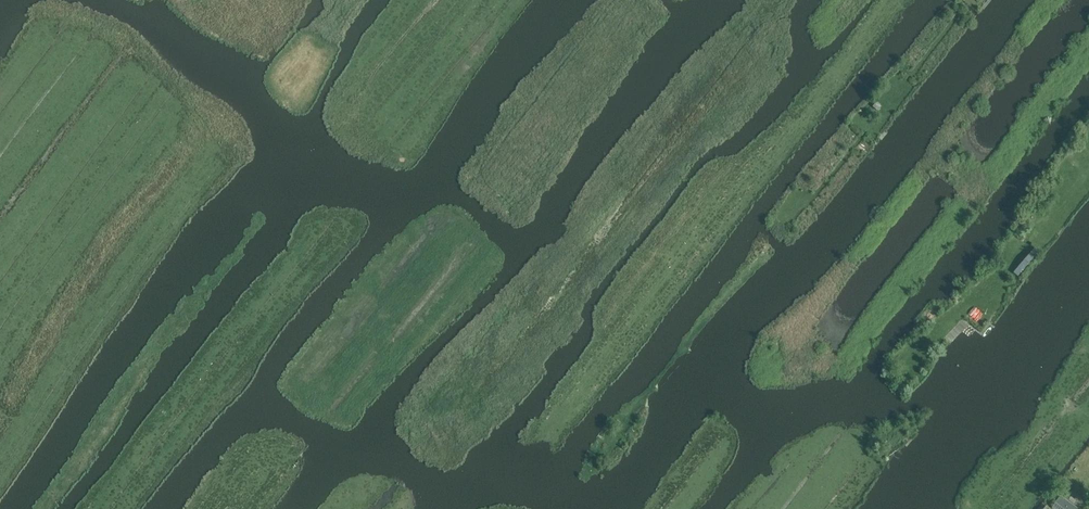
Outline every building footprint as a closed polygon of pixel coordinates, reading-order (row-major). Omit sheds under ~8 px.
[(877,110),(880,106),(875,102),(872,106),(877,110)] [(1032,260),(1028,256),(1013,273),(1018,276),(1032,260)] [(978,312),(975,318),(983,322),(986,315),(978,312)] [(1053,507),(1052,508),(1076,508),(1064,500),(1059,504),(1057,502),(1053,507)]
